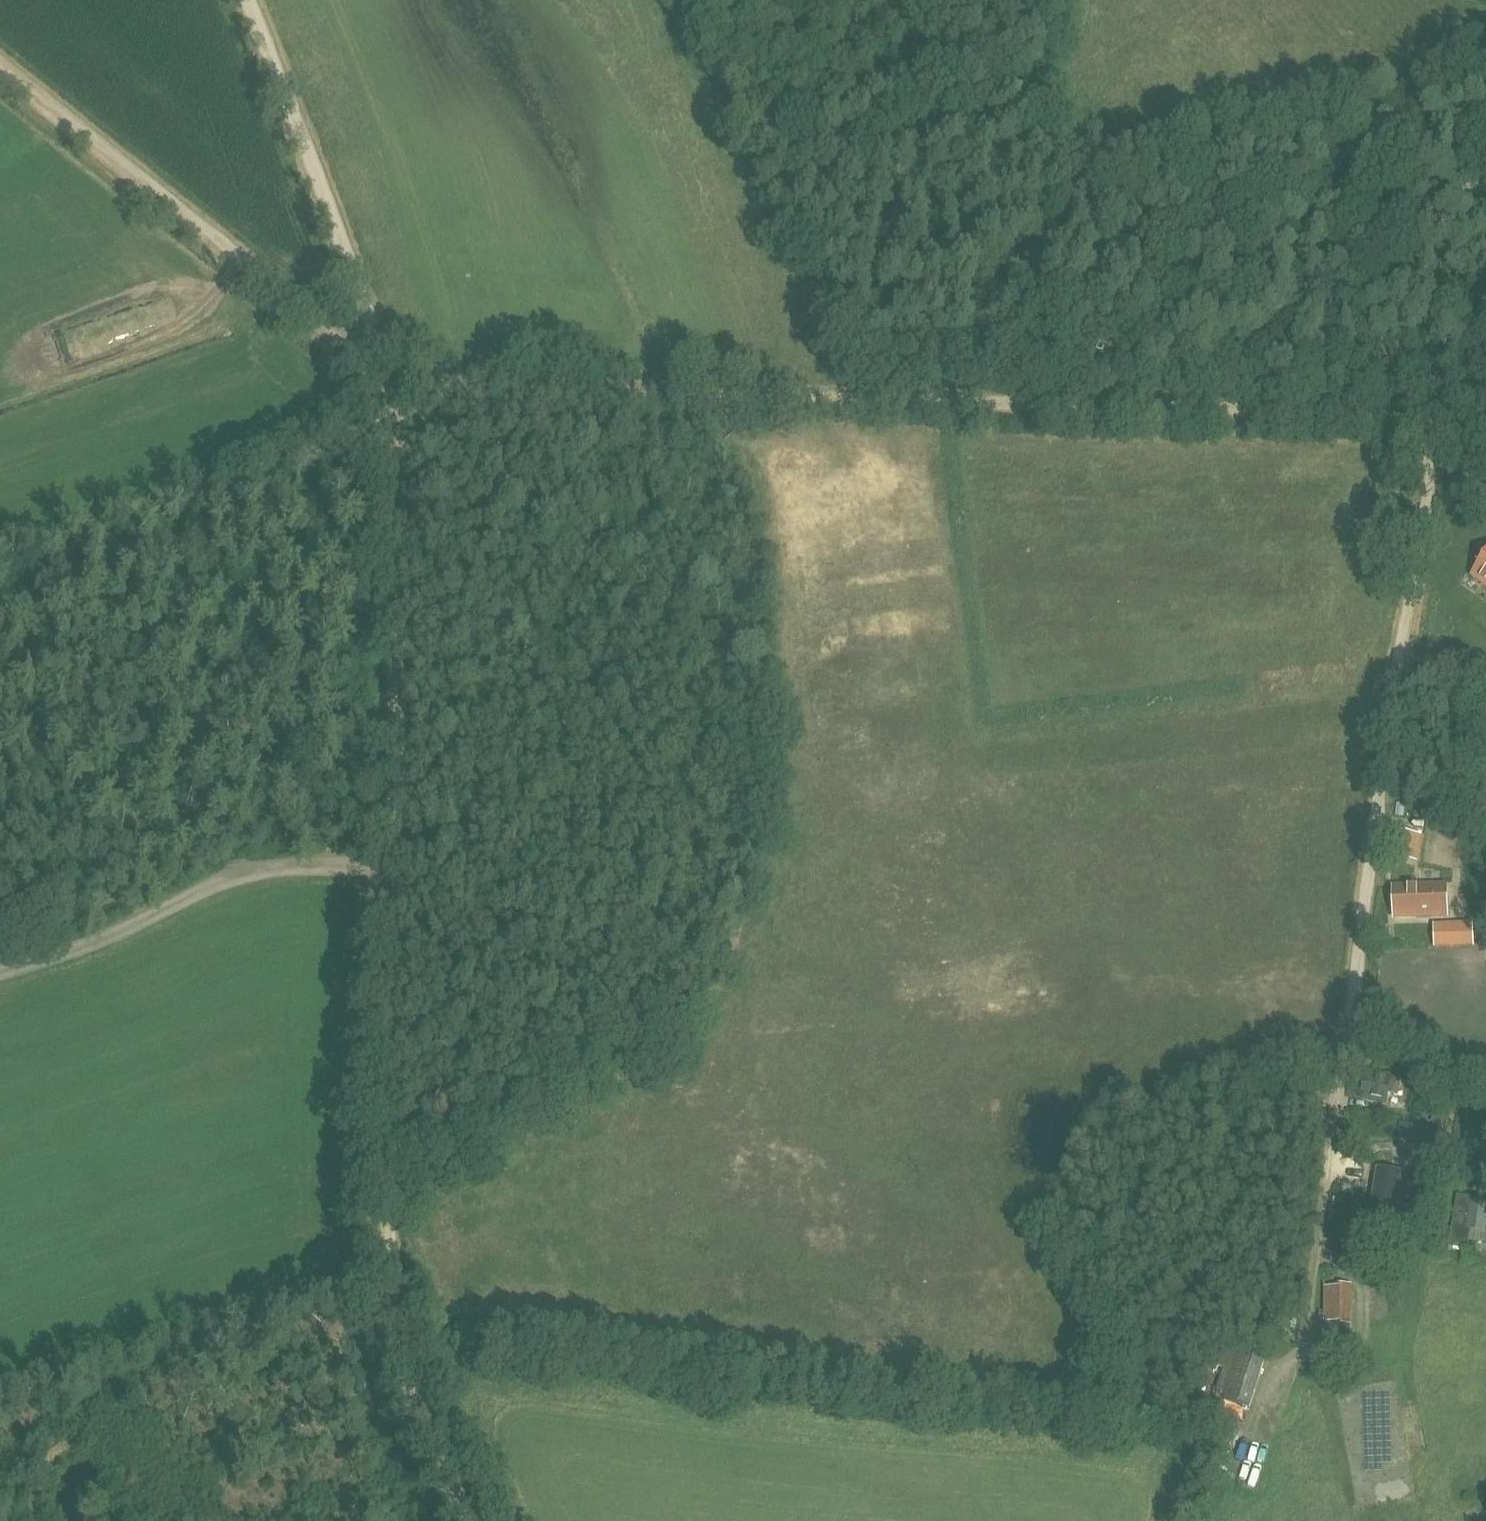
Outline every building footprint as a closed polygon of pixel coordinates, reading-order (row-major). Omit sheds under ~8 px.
[(1471,576),(1485,588),(1485,556),(1471,576)] [(1393,831),(1391,859),(1413,861),(1415,833),(1393,831)] [(1393,888),(1394,912),(1417,911),(1417,916),(1448,915),(1447,889),(1434,889),(1434,886),(1393,888)] [(1473,922),(1433,923),(1434,948),(1473,946),(1473,922)] [(1388,1093),(1398,1095),(1401,1080),(1391,1078),(1391,1077),(1367,1073),(1362,1099),(1386,1104),(1388,1093)] [(1401,1176),(1370,1171),(1361,1225),(1385,1229),(1386,1223),(1404,1226),(1403,1232),(1418,1234),(1427,1180),(1413,1178),(1412,1183),(1401,1181),(1401,1176)] [(1448,1248),(1466,1251),(1469,1231),(1485,1233),(1485,1200),(1456,1195),(1448,1248)] [(1324,1287),(1324,1323),(1323,1323),(1352,1323),(1351,1287),(1324,1287)] [(1218,1367),(1223,1369),(1233,1372),(1224,1399),(1248,1406),(1264,1359),(1238,1351),(1239,1349),(1225,1345),(1218,1367)]
